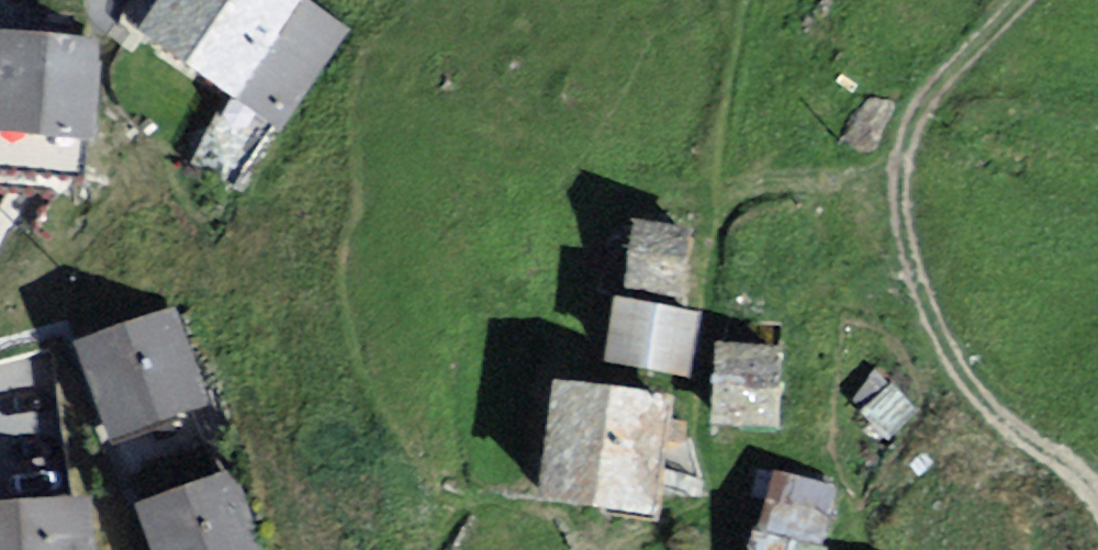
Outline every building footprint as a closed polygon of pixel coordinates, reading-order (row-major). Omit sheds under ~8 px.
[(143,37),(271,118),(325,33),(272,0),(166,0),(143,37)] [(0,30),(0,129),(97,136),(103,37),(0,30)] [(674,245),(629,237),(621,284),(666,291),(674,245)] [(672,318),(613,310),(606,363),(665,371),(672,318)] [(207,393),(176,320),(78,361),(109,434),(207,393)] [(768,352),(721,356),(730,450),(777,446),(768,352)] [(633,505),(646,405),(544,391),(530,491),(633,505)] [(828,497),(772,482),(752,549),(813,549),(828,497)] [(145,523),(157,549),(245,549),(218,490),(145,523)] [(76,513),(0,515),(0,549),(77,549),(76,513)]
